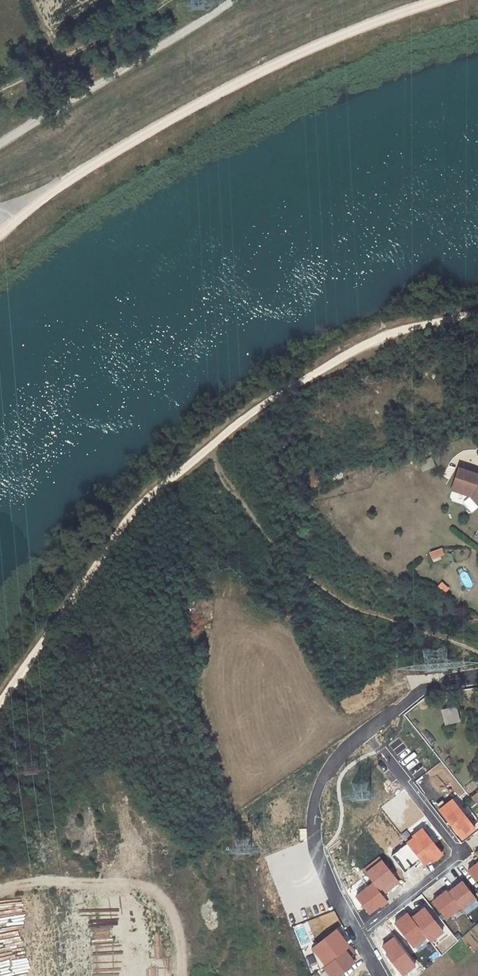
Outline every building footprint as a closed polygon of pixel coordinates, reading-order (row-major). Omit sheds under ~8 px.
[(460,469),(452,490),(470,496),(477,505),(477,475),(460,469)] [(465,503),(467,496),(451,493),(450,501),(465,503)] [(431,552),(433,557),(443,553),(441,548),(431,552)] [(453,705),(437,710),(442,726),(458,721),(453,705)] [(460,838),(475,826),(451,795),(437,807),(460,838)] [(425,863),(441,851),(424,828),(408,840),(425,863)] [(383,892),(398,880),(381,857),(365,869),(383,892)] [(465,868),(477,885),(477,858),(465,868)] [(462,907),(476,896),(461,877),(447,888),(462,907)] [(370,913),(386,900),(371,880),(354,893),(370,913)] [(446,918),(460,906),(445,887),(431,898),(446,918)] [(429,939),(443,929),(424,904),(410,915),(429,939)] [(412,946),(426,935),(407,911),(393,921),(412,946)] [(323,963),(348,944),(335,926),(310,946),(323,963)] [(401,973),(415,963),(393,935),(379,945),(401,973)] [(354,959),(345,947),(322,965),(331,975),(332,975),(354,959)]
